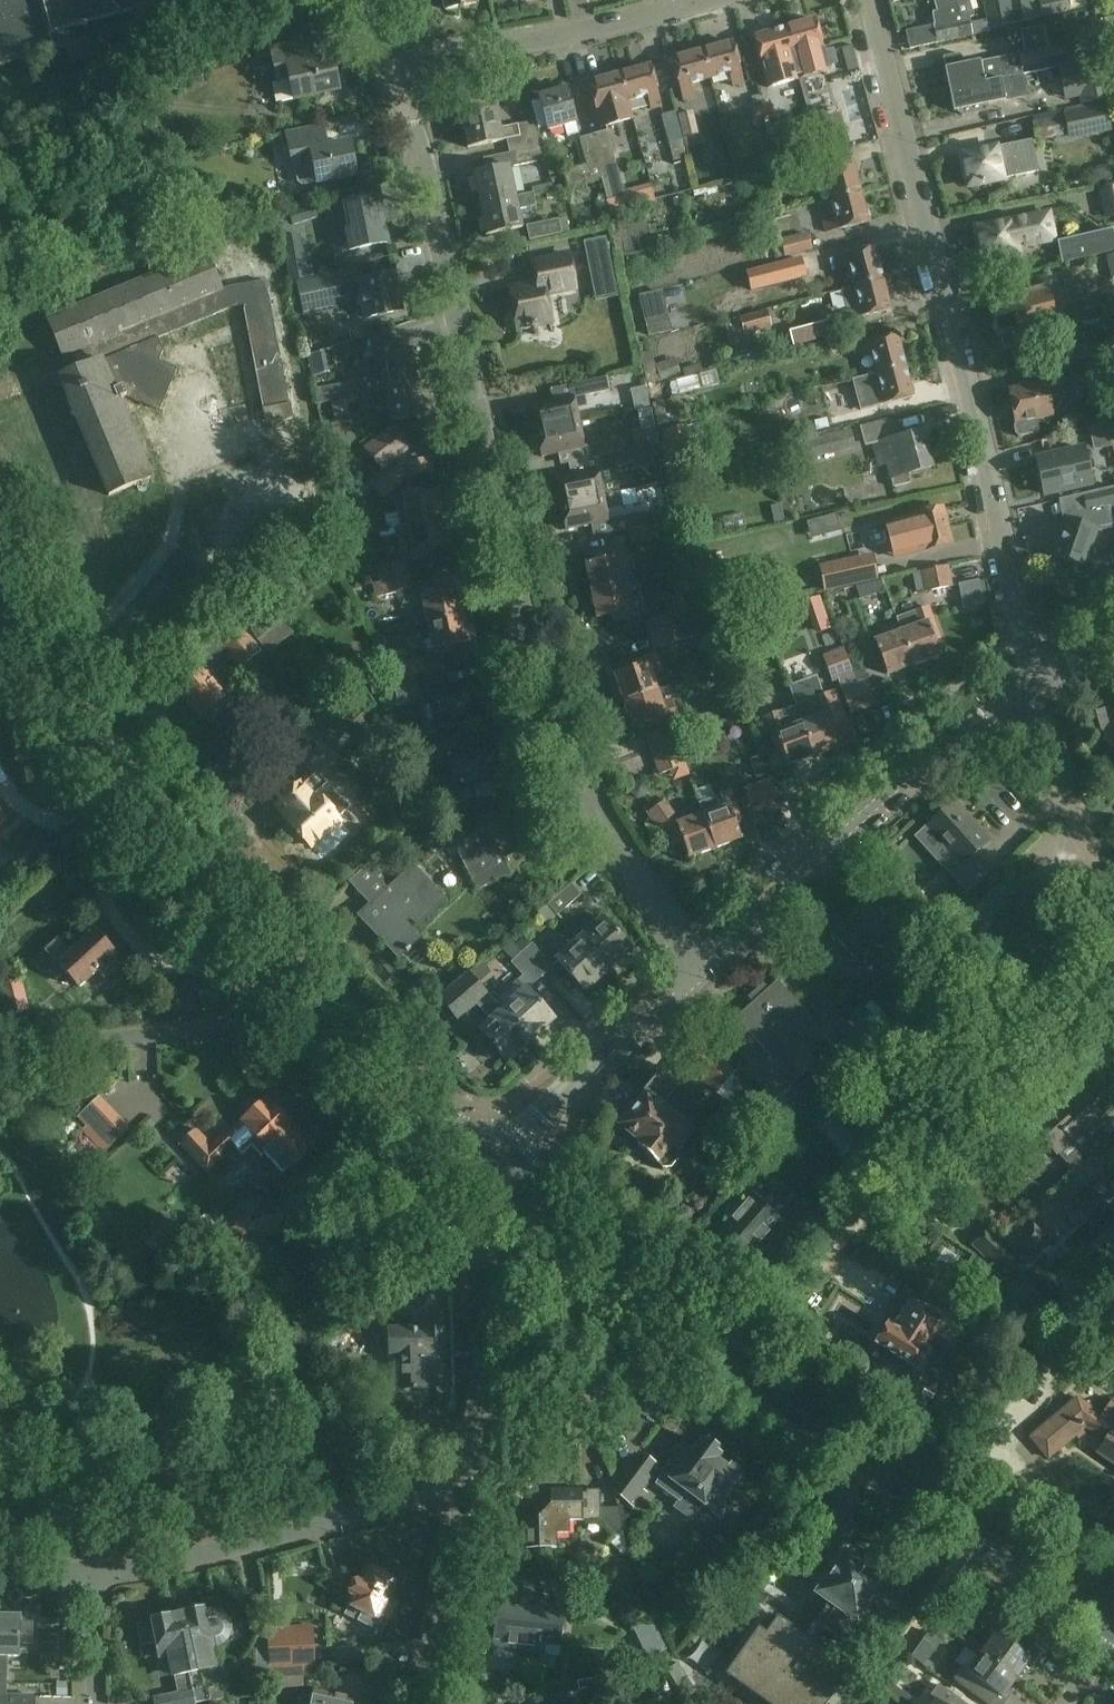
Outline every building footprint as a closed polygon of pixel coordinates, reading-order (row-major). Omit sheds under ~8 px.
[(54,51),(40,0),(0,0),(0,65),(54,51)] [(54,51),(151,24),(147,7),(174,0),(40,0),(54,51)] [(445,11),(476,4),(475,0),(443,0),(445,11)] [(937,12),(933,13),(935,25),(934,26),(938,44),(990,34),(989,30),(1031,22),(1028,4),(1027,0),(988,0),(982,1),(985,19),(969,22),(968,17),(973,16),(969,0),(934,0),(937,12)] [(1031,22),(1068,15),(1065,0),(1039,0),(1037,0),(1038,3),(1028,4),(1031,22)] [(815,19),(785,28),(793,56),(800,79),(829,71),(827,65),(836,63),(832,50),(824,52),(822,47),(823,47),(815,19)] [(793,56),(785,28),(755,36),(766,77),(777,74),(773,61),(793,56)] [(280,102),(293,99),(337,90),(330,57),(308,61),(304,40),(270,47),(277,81),(276,81),(280,102)] [(733,42),(702,51),(710,79),(730,74),(733,86),(744,83),(733,42)] [(218,61),(236,55),(232,44),(214,50),(218,61)] [(943,57),(949,89),(1021,74),(1020,70),(1051,64),(1047,48),(962,66),(960,54),(943,57)] [(710,79),(702,51),(672,59),(683,100),(694,97),(690,84),(710,79)] [(1107,98),(1097,59),(1057,69),(1065,99),(1080,95),(1082,104),(1107,98)] [(620,74),(628,102),(647,97),(651,109),(662,106),(651,65),(620,74)] [(590,82),(598,111),(602,128),(633,120),(628,102),(620,74),(590,82)] [(1026,97),(1021,74),(949,89),(954,112),(958,111),(963,116),(979,113),(982,106),(988,105),(1026,97)] [(538,129),(547,126),(548,130),(564,125),(568,139),(580,135),(566,88),(538,96),(540,101),(531,103),(538,129)] [(770,103),(752,108),(755,122),(774,117),(770,103)] [(989,125),(1018,114),(1014,104),(985,114),(989,125)] [(1062,113),(1062,116),(1033,122),(1036,141),(1037,142),(1067,136),(1068,141),(1111,132),(1105,104),(1062,113)] [(506,139),(508,152),(540,144),(530,111),(523,113),(525,124),(499,129),(494,110),(459,117),(466,148),(506,139)] [(698,134),(693,111),(679,115),(684,137),(698,134)] [(848,141),(840,111),(811,119),(819,149),(848,141)] [(288,132),(299,186),(356,175),(350,142),(327,147),(323,125),(288,132)] [(592,135),(600,178),(607,201),(624,196),(628,211),(655,203),(651,188),(624,196),(605,131),(592,135)] [(811,131),(775,141),(781,163),(817,153),(811,131)] [(600,178),(592,135),(579,138),(586,166),(563,172),(566,186),(600,176),(600,178)] [(1042,172),(1037,142),(1036,141),(963,155),(969,186),(1042,172)] [(540,144),(508,152),(509,154),(511,153),(513,167),(544,160),(540,144)] [(833,198),(861,191),(853,160),(812,171),(815,181),(828,178),(833,198)] [(730,165),(687,176),(691,190),(733,179),(730,165)] [(471,174),(478,205),(514,197),(508,167),(471,174)] [(1057,184),(1042,184),(1043,212),(1058,212),(1057,184)] [(868,221),(861,191),(833,198),(838,218),(825,221),(828,231),(868,221)] [(1064,215),(1113,212),(1112,191),(1062,194),(1064,215)] [(532,193),(514,197),(478,205),(485,235),(521,227),(517,210),(535,206),(532,193)] [(808,194),(792,198),(797,220),(813,216),(808,194)] [(347,228),(345,228),(350,250),(387,243),(378,199),(343,206),(347,228)] [(317,217),(313,204),(278,215),(282,228),(317,217)] [(998,275),(1022,270),(1021,264),(1019,264),(1014,243),(1028,240),(1029,243),(1052,239),(1047,214),(1009,222),(1010,222),(977,229),(980,244),(979,244),(977,247),(979,254),(982,255),(983,260),(984,263),(988,263),(987,259),(997,257),(999,268),(996,269),(998,275)] [(530,240),(561,233),(569,232),(566,217),(526,225),(530,240)] [(1057,243),(1062,262),(1113,250),(1113,242),(1111,230),(1057,243)] [(806,234),(770,243),(774,259),(810,251),(806,234)] [(605,236),(584,241),(589,267),(610,262),(605,236)] [(855,285),(883,278),(875,248),(834,258),(837,269),(850,266),(855,285)] [(264,281),(220,290),(206,254),(48,319),(70,373),(59,377),(107,495),(149,478),(117,399),(125,396),(159,410),(176,369),(158,362),(162,350),(156,339),(228,309),(243,307),(265,423),(291,418),(264,281)] [(531,262),(534,280),(519,283),(520,286),(508,289),(516,331),(536,327),(535,325),(551,322),(545,294),(565,290),(564,283),(573,281),(568,254),(531,262)] [(802,258),(746,272),(750,289),(807,275),(802,258)] [(401,310),(393,275),(362,282),(359,267),(330,273),(331,276),(297,283),(300,300),(334,293),(336,299),(361,293),(366,318),(401,310)] [(883,278),(855,285),(860,305),(847,309),(850,320),(891,310),(883,278)] [(999,335),(1000,335),(1003,348),(1027,343),(1023,329),(1035,326),(1036,330),(1056,325),(1046,286),(1005,297),(1006,300),(991,304),(999,335)] [(638,295),(641,309),(664,305),(661,290),(638,295)] [(747,334),(771,328),(767,312),(743,318),(747,334)] [(389,338),(386,318),(361,322),(364,342),(389,338)] [(834,320),(788,332),(792,346),(837,334),(834,320)] [(878,373),(905,366),(897,335),(857,345),(860,357),(873,353),(878,373)] [(1100,346),(1065,353),(1070,379),(1105,372),(1100,346)] [(383,375),(386,390),(415,384),(409,352),(375,358),(379,376),(383,375)] [(691,361),(694,377),(711,374),(708,358),(691,361)] [(905,366),(878,373),(883,392),(869,395),(872,407),(913,396),(905,366)] [(609,390),(606,376),(574,383),(577,395),(577,397),(584,395),(609,390)] [(369,380),(356,382),(358,396),(372,393),(369,380)] [(358,397),(358,396),(356,382),(315,390),(318,404),(358,397)] [(1016,424),(1014,427),(1015,434),(1018,436),(1018,437),(1038,433),(1035,420),(1053,417),(1049,399),(1057,398),(1054,382),(1009,390),(1016,424)] [(393,421),(422,415),(415,384),(386,390),(372,393),(375,407),(376,410),(390,407),(393,421)] [(361,410),(375,407),(372,393),(358,396),(358,397),(361,410)] [(534,427),(535,430),(578,422),(575,409),(587,406),(584,395),(577,397),(577,395),(529,405),(530,409),(527,409),(524,413),(527,424),(531,428),(534,427)] [(627,399),(632,423),(646,420),(641,396),(627,399)] [(348,405),(347,400),(332,403),(335,418),(350,415),(348,405)] [(578,422),(535,430),(536,435),(532,436),(530,440),(532,451),(536,454),(540,453),(540,456),(584,447),(578,422)] [(686,424),(661,430),(666,449),(691,443),(686,424)] [(364,449),(381,470),(408,447),(391,426),(364,449)] [(655,428),(632,432),(636,450),(658,445),(655,428)] [(809,460),(856,448),(851,430),(820,438),(818,433),(802,437),(809,460)] [(922,432),(896,438),(872,444),(878,468),(887,465),(890,479),(891,479),(893,487),(911,483),(908,473),(931,468),(922,432)] [(588,445),(588,446),(591,458),(599,457),(622,452),(619,438),(588,445)] [(404,463),(407,477),(433,472),(427,444),(404,463)] [(1036,459),(1044,494),(1092,483),(1089,471),(1095,469),(1093,459),(1086,460),(1084,448),(1036,459)] [(630,450),(622,452),(599,457),(601,470),(633,463),(630,450)] [(559,504),(619,491),(619,490),(616,491),(614,478),(599,481),(597,470),(554,479),(555,482),(551,483),(549,487),(551,498),(555,501),(559,500),(559,504)] [(400,492),(407,525),(442,518),(437,491),(418,495),(417,488),(400,492)] [(1113,505),(1113,488),(1082,495),(1085,512),(1113,505)] [(622,503),(619,491),(559,504),(560,508),(557,509),(554,513),(557,524),(561,527),(564,526),(565,530),(608,521),(605,507),(622,503)] [(1054,556),(1082,565),(1088,546),(1091,546),(1097,531),(1078,524),(1082,510),(1080,499),(1060,504),(1064,518),(1058,536),(1061,537),(1054,556)] [(781,502),(770,504),(774,522),(785,520),(781,502)] [(926,549),(951,543),(942,508),(917,514),(918,515),(886,523),(894,557),(926,549)] [(628,530),(646,526),(644,513),(612,519),(614,533),(628,530)] [(401,557),(413,555),(414,559),(431,555),(430,549),(448,546),(442,518),(407,525),(394,527),(401,557)] [(657,524),(646,526),(628,530),(630,544),(659,538),(657,524)] [(591,591),(626,585),(619,551),(601,555),(602,559),(585,563),(591,591)] [(872,553),(818,565),(824,592),(878,580),(872,553)] [(371,575),(372,584),(408,576),(405,562),(378,568),(379,573),(371,575)] [(926,592),(951,587),(948,574),(923,580),(926,592)] [(408,576),(372,584),(375,597),(411,590),(408,576)] [(1113,598),(1113,579),(1091,587),(1097,603),(1113,598)] [(644,615),(637,582),(626,585),(591,591),(597,619),(615,616),(616,621),(644,615)] [(427,622),(463,615),(457,588),(439,592),(437,587),(420,590),(427,622)] [(808,598),(813,614),(825,610),(820,594),(814,596),(808,598)] [(280,619),(265,603),(242,623),(257,639),(280,619)] [(900,631),(900,630),(912,665),(939,655),(932,637),(938,635),(927,606),(896,618),(895,616),(894,617),(900,631)] [(643,622),(648,635),(673,627),(669,614),(643,622)] [(469,643),(463,615),(427,622),(434,656),(451,653),(450,647),(469,643)] [(694,620),(673,627),(648,635),(652,649),(699,633),(694,620)] [(228,656),(210,670),(207,674),(202,669),(179,689),(190,701),(189,706),(196,714),(202,714),(203,715),(229,692),(225,688),(226,686),(227,684),(228,681),(228,678),(228,675),(228,672),(228,669),(229,667),(234,663),(243,674),(264,655),(238,625),(217,644),(228,656)] [(740,627),(719,634),(726,658),(747,651),(740,627)] [(912,665),(900,630),(900,631),(868,643),(874,659),(879,657),(886,674),(912,665)] [(854,685),(842,650),(820,658),(829,683),(838,680),(850,714),(863,710),(854,685)] [(613,674),(622,701),(656,689),(652,676),(660,673),(654,654),(629,663),(630,668),(613,674)] [(671,661),(675,678),(697,671),(692,655),(671,661)] [(425,674),(422,660),(396,665),(399,679),(425,674)] [(482,685),(478,686),(477,681),(447,687),(444,674),(396,683),(398,697),(431,697),(437,725),(484,715),(481,698),(485,697),(482,685)] [(856,738),(849,720),(847,721),(841,706),(833,709),(826,691),(816,695),(810,678),(788,686),(795,704),(813,755),(856,738)] [(867,680),(854,685),(863,710),(876,705),(867,680)] [(661,703),(656,689),(622,701),(631,727),(649,721),(651,726),(677,718),(671,699),(661,703)] [(363,703),(346,719),(356,729),(373,713),(363,703)] [(813,755),(795,704),(775,712),(775,711),(762,716),(775,749),(781,747),(788,764),(813,755)] [(1097,713),(1102,731),(1113,737),(1113,709),(1097,713)] [(646,735),(650,748),(675,740),(671,727),(646,735)] [(496,794),(491,779),(500,776),(490,743),(460,752),(456,739),(427,748),(432,766),(445,762),(454,790),(472,785),(477,800),(496,794)] [(655,761),(680,753),(675,740),(650,748),(655,761)] [(302,845),(305,845),(319,833),(324,838),(339,824),(314,796),(326,785),(315,772),(307,780),(304,776),(296,783),(296,784),(274,804),(287,818),(283,821),(295,834),(295,838),(302,845)] [(757,785),(766,810),(779,805),(770,780),(757,785)] [(766,810),(757,785),(743,790),(753,815),(766,810)] [(740,818),(734,803),(730,790),(720,794),(720,796),(697,804),(701,814),(714,848),(740,839),(734,820),(740,818)] [(687,857),(714,848),(701,814),(678,823),(663,801),(648,812),(670,844),(681,840),(687,857)] [(987,875),(970,857),(988,840),(953,802),(925,827),(957,862),(947,872),(967,893),(987,875)] [(489,829),(454,846),(476,890),(511,873),(489,829)] [(411,867),(387,889),(379,880),(382,877),(369,863),(348,883),(369,905),(361,913),(399,954),(403,951),(406,953),(410,949),(407,947),(418,937),(403,922),(409,916),(416,924),(442,900),(429,887),(433,884),(421,871),(417,874),(411,867)] [(1060,937),(1026,900),(1031,896),(1010,873),(963,917),(980,935),(993,923),(1031,964),(1060,937)] [(557,914),(580,894),(570,883),(547,903),(557,914)] [(862,904),(831,932),(854,958),(873,942),(876,946),(883,947),(890,941),(890,934),(876,918),(876,911),(870,905),(862,904)] [(602,918),(579,939),(607,970),(630,949),(602,918)] [(105,978),(122,962),(92,930),(68,952),(57,940),(45,950),(57,963),(49,969),(58,979),(66,972),(80,987),(98,970),(105,978)] [(809,932),(796,943),(814,963),(827,952),(809,932)] [(607,970),(579,939),(556,959),(584,990),(607,970)] [(522,953),(542,976),(552,967),(531,944),(522,953)] [(493,1000),(530,1040),(553,1019),(527,990),(542,976),(522,953),(510,963),(522,975),(517,980),(516,979),(494,999),(493,1000)] [(455,1015),(473,999),(484,989),(468,972),(440,998),(455,1015)] [(29,1011),(22,980),(1,984),(8,1015),(29,1011)] [(775,1103),(797,1083),(782,1066),(797,1053),(786,1040),(787,1039),(786,1039),(811,1016),(778,980),(768,990),(762,984),(747,998),(752,1004),(737,1017),(766,1049),(744,1069),(775,1103)] [(476,1002),(491,1019),(480,1030),(508,1061),(530,1040),(493,1000),(494,999),(484,989),(473,999),(476,1002)] [(841,1053),(860,1037),(843,1018),(825,1035),(841,1053)] [(719,1093),(738,1069),(695,1036),(676,1060),(719,1093)] [(529,1052),(511,1064),(521,1080),(540,1068),(529,1052)] [(695,1109),(689,1105),(672,1092),(682,1080),(666,1068),(657,1080),(654,1078),(642,1093),(645,1095),(632,1111),(628,1111),(620,1120),(621,1124),(611,1137),(633,1154),(638,1149),(655,1162),(656,1161),(663,1168),(672,1166),(679,1158),(678,1151),(695,1130),(694,1129),(696,1127),(687,1119),(695,1109)] [(1057,1153),(1065,1161),(1075,1173),(1111,1141),(1094,1122),(1110,1107),(1087,1082),(1058,1108),(1057,1107),(1033,1129),(1056,1154),(1057,1153)] [(128,1128),(99,1098),(78,1117),(108,1147),(128,1128)] [(265,1098),(241,1121),(224,1137),(225,1137),(213,1148),(201,1135),(186,1149),(209,1173),(235,1148),(242,1154),(251,1146),(261,1156),(268,1150),(278,1160),(273,1164),(282,1173),(286,1169),(287,1170),(316,1143),(309,1136),(303,1141),(291,1128),(292,1127),(265,1098)] [(764,1202),(774,1190),(750,1170),(740,1181),(764,1202)] [(1108,1182),(1102,1177),(1073,1206),(1097,1230),(1113,1213),(1113,1177),(1108,1182)] [(1045,1230),(1073,1210),(1062,1193),(1053,1199),(1047,1190),(1027,1205),(1045,1230)] [(728,1217),(731,1219),(719,1232),(748,1257),(769,1234),(771,1236),(783,1222),(751,1195),(741,1207),(739,1205),(735,1204),(731,1206),(728,1209),(728,1213),(728,1217)] [(230,1251),(287,1234),(280,1212),(250,1222),(249,1218),(235,1223),(238,1234),(226,1237),(230,1251)] [(1026,1266),(1050,1244),(1027,1219),(1003,1241),(1026,1266)] [(970,1245),(988,1263),(990,1261),(1013,1285),(1027,1271),(985,1230),(970,1245)] [(316,1328),(332,1346),(362,1319),(346,1301),(316,1328)] [(888,1327),(877,1345),(879,1347),(873,1357),(890,1368),(897,1358),(916,1370),(927,1354),(938,1361),(948,1345),(933,1335),(940,1323),(939,1322),(943,1316),(935,1310),(930,1317),(911,1304),(904,1314),(910,1318),(900,1334),(888,1327)] [(447,1315),(419,1315),(419,1331),(388,1331),(388,1357),(390,1357),(390,1387),(401,1387),(401,1389),(448,1388),(447,1315)] [(1097,1451),(1113,1463),(1113,1399),(1102,1415),(1076,1397),(1029,1435),(1047,1457),(1087,1425),(1106,1438),(1097,1451)] [(719,1456),(700,1442),(692,1452),(683,1446),(655,1484),(669,1494),(676,1485),(684,1491),(672,1507),(691,1521),(703,1505),(720,1517),(732,1501),(725,1496),(739,1478),(716,1460),(719,1456)] [(621,1491),(616,1498),(634,1512),(645,1497),(641,1494),(656,1475),(634,1459),(614,1486),(621,1491)] [(525,1516),(525,1548),(556,1548),(556,1534),(569,1534),(569,1521),(600,1520),(599,1489),(549,1490),(550,1503),(538,1516),(525,1516)] [(638,1529),(657,1536),(661,1523),(665,1524),(670,1508),(648,1501),(638,1529)] [(622,1557),(628,1551),(623,1528),(615,1536),(608,1543),(622,1557)] [(844,1554),(813,1595),(825,1604),(801,1637),(774,1618),(762,1634),(755,1629),(722,1676),(761,1703),(825,1703),(848,1671),(810,1643),(820,1629),(847,1648),(863,1625),(868,1628),(881,1611),(868,1602),(882,1583),(844,1554)] [(380,1632),(384,1624),(394,1604),(386,1600),(395,1581),(365,1567),(358,1582),(354,1580),(348,1592),(352,1594),(347,1604),(349,1605),(345,1614),(380,1632)] [(513,1664),(514,1651),(541,1653),(542,1643),(557,1644),(560,1613),(567,1590),(536,1581),(527,1611),(508,1609),(509,1607),(499,1606),(493,1662),(513,1664)] [(761,1584),(753,1608),(773,1614),(780,1590),(761,1584)] [(202,1608),(175,1614),(188,1673),(195,1703),(210,1701),(208,1690),(217,1688),(209,1647),(215,1645),(222,1643),(228,1638),(230,1631),(230,1624),(228,1617),(222,1612),(216,1610),(208,1610),(203,1611),(202,1608)] [(188,1673),(175,1614),(136,1622),(141,1646),(155,1643),(158,1658),(169,1656),(173,1676),(188,1673)] [(8,1657),(17,1657),(18,1644),(30,1644),(30,1618),(18,1618),(18,1616),(0,1616),(0,1694),(7,1694),(8,1657)] [(995,1635),(981,1652),(1017,1678),(1029,1661),(1034,1664),(1043,1652),(998,1618),(989,1630),(995,1635)] [(310,1628),(266,1630),(267,1663),(267,1670),(302,1669),(312,1668),(310,1628)] [(935,1649),(922,1639),(910,1656),(923,1665),(935,1649)] [(981,1652),(968,1670),(962,1666),(953,1679),(986,1703),(1005,1703),(1008,1700),(1003,1697),(1017,1678),(981,1652)] [(267,1670),(267,1663),(256,1663),(256,1684),(268,1684),(267,1670)] [(674,1689),(684,1681),(674,1667),(663,1674),(674,1689)] [(302,1686),(302,1669),(267,1670),(268,1684),(268,1687),(302,1686)] [(597,1678),(576,1681),(578,1689),(598,1686),(597,1678)] [(931,1703),(962,1703),(937,1685),(928,1696),(934,1700),(931,1703)] [(154,1703),(194,1703),(192,1690),(152,1697),(154,1703)] [(362,1699),(354,1697),(352,1699),(314,1691),(311,1703),(365,1703),(362,1699)] [(36,1694),(7,1694),(0,1694),(0,1703),(36,1703),(36,1694)] [(518,1701),(518,1703),(557,1703),(556,1695),(518,1701)]
